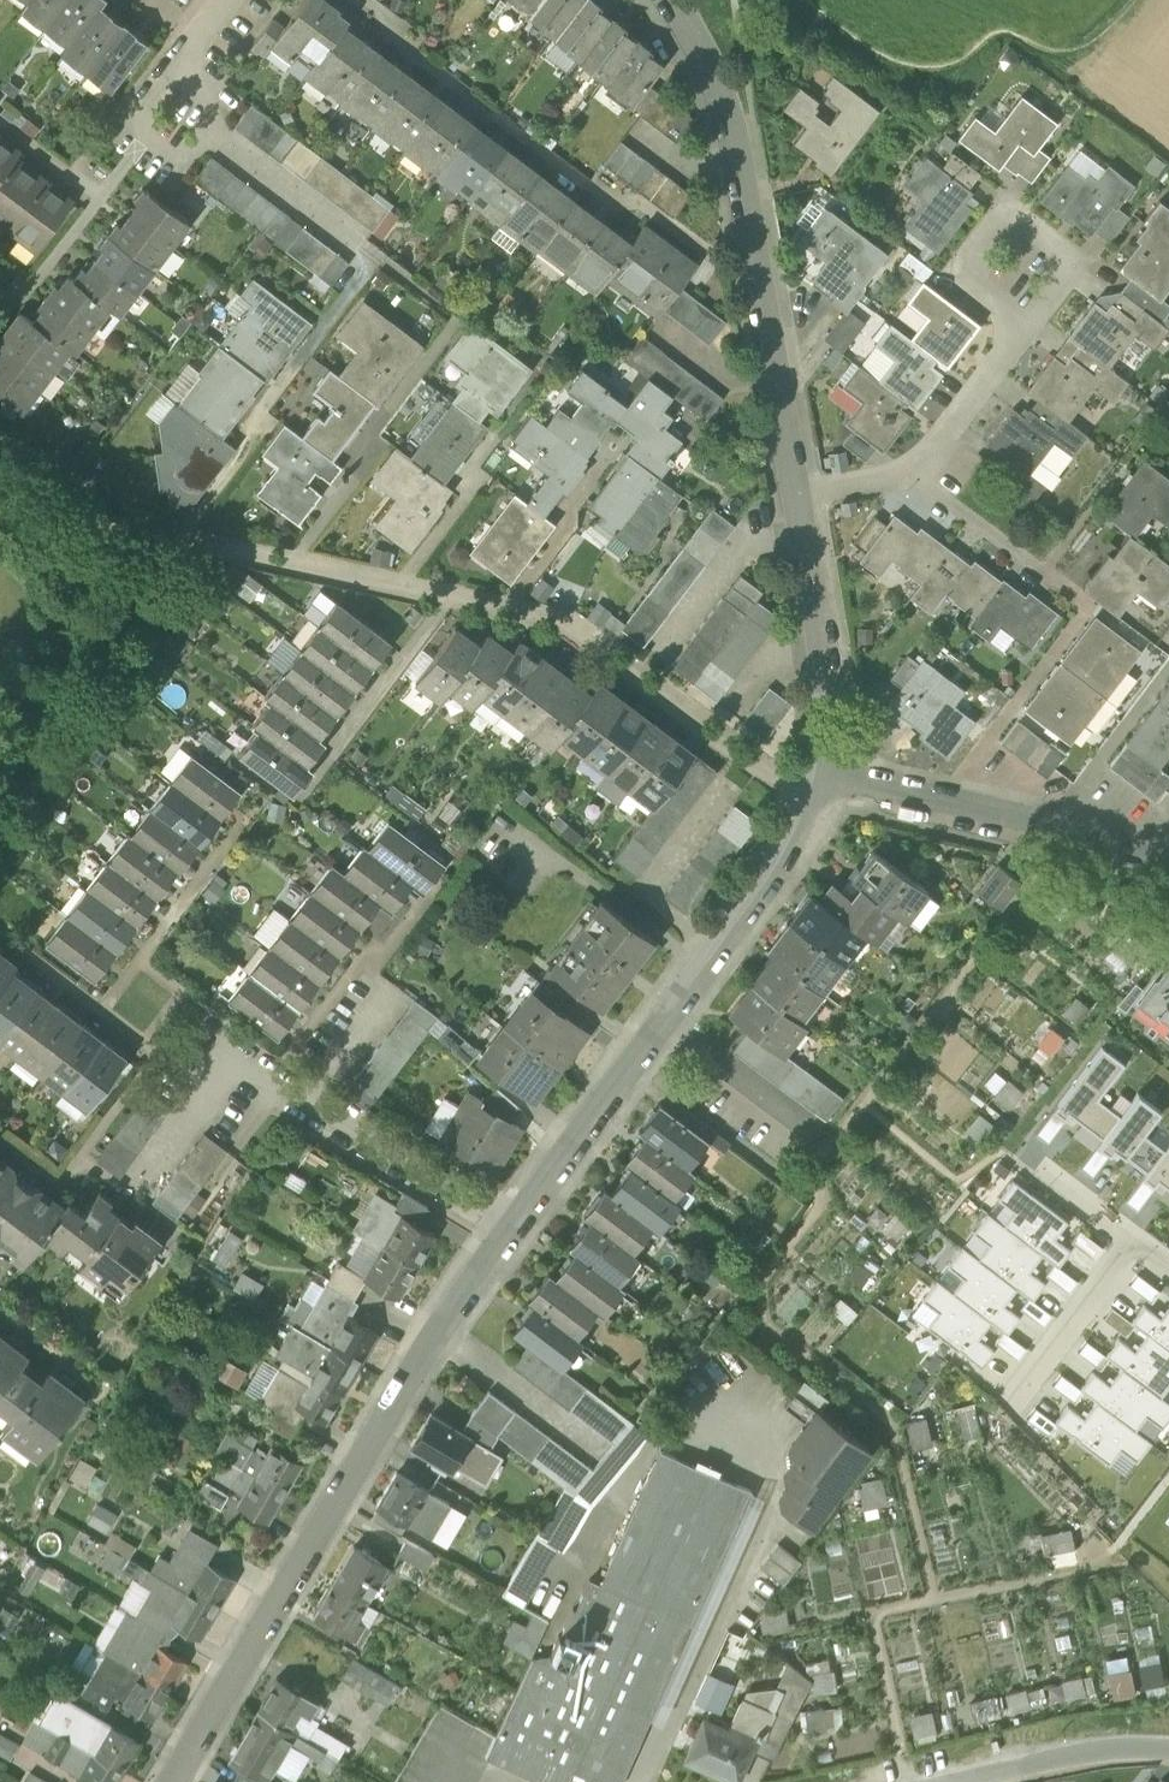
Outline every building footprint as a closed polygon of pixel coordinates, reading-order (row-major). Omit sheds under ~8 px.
[(25,7),(49,25),(67,0),(30,0),(25,7)] [(49,25),(72,43),(99,7),(105,0),(67,0),(49,25)] [(312,69),(342,29),(346,24),(335,15),(337,13),(319,0),(307,0),(284,30),(271,47),(273,48),(289,60),(292,62),(296,57),(312,69)] [(531,15),(542,0),(511,0),(531,15)] [(531,15),(528,19),(554,39),(582,2),(580,0),(542,0),(531,15)] [(582,2),(554,39),(553,41),(554,42),(577,59),(580,61),(608,24),(595,14),(598,11),(601,7),(592,0),(584,0),(582,2)] [(110,15),(99,7),(72,43),(65,52),(89,70),(122,27),(115,22),(113,24),(107,19),(110,15)] [(611,20),(598,11),(595,14),(608,24),(611,20)] [(611,20),(608,24),(580,61),(578,63),(605,83),(632,47),(620,37),(624,32),(626,29),(612,18),(611,20)] [(253,48),(265,57),(273,48),(271,47),(284,30),(273,21),(253,48)] [(123,25),(122,27),(89,70),(113,88),(146,45),(139,39),(137,41),(131,37),(133,33),(123,25)] [(329,90),(344,101),(376,58),(367,51),(368,49),(342,29),(312,69),(307,76),(327,92),(329,90)] [(636,42),(624,32),(620,37),(632,47),(636,42)] [(636,42),(632,47),(605,83),(603,85),(630,106),(646,84),(659,67),(647,57),(649,54),(651,51),(637,41),(636,42)] [(577,59),(554,42),(543,56),(567,74),(577,59)] [(1005,51),(998,60),(1003,70),(1014,71),(1020,62),(1016,52),(1005,51)] [(662,63),(649,54),(647,57),(659,67),(662,63)] [(362,115),(376,125),(408,82),(399,75),(400,73),(378,56),(376,58),(344,101),(342,103),(360,117),(362,115)] [(292,62),(289,60),(284,66),(303,81),(307,76),(312,69),(296,57),(292,62)] [(814,165),(820,169),(838,146),(848,154),(880,112),(833,76),(825,86),(828,88),(825,92),(831,97),(829,101),(841,110),(830,125),(815,114),(818,109),(815,107),(819,103),(799,88),(783,109),(807,127),(794,145),(816,161),(814,165)] [(394,139),(407,149),(440,106),(431,99),(432,97),(410,80),(408,82),(376,125),(374,127),(392,141),(394,139)] [(646,84),(630,106),(642,115),(658,93),(646,84)] [(641,116),(653,125),(670,102),(658,93),(642,115),(641,116)] [(1004,163),(1019,174),(1039,148),(1057,124),(1022,97),(1006,117),(995,132),(979,119),(975,117),(958,139),(999,170),(1004,163)] [(681,110),(670,102),(653,125),(664,134),(681,110)] [(425,163),(439,174),(472,130),(462,123),(464,121),(442,104),(440,106),(407,149),(406,151),(424,165),(425,163)] [(234,128),(246,137),(263,114),(251,105),(234,128)] [(990,105),(979,119),(995,132),(1006,117),(990,105)] [(693,120),(681,110),(664,134),(676,143),(693,120)] [(246,137),(257,145),(274,122),(263,114),(246,137)] [(257,145),(269,154),(286,131),(274,122),(257,145)] [(457,187),(471,198),(504,154),(494,147),(496,145),(473,128),(472,130),(439,174),(438,176),(456,189),(457,187)] [(269,154),(280,163),(297,140),(286,131),(269,154)] [(15,158),(19,153),(0,138),(0,178),(15,158)] [(280,163),(292,172),(309,149),(300,142),(297,140),(280,163)] [(603,166),(615,175),(632,152),(621,143),(603,166)] [(820,169),(830,177),(848,154),(838,146),(820,169)] [(1019,174),(1030,183),(1050,156),(1039,148),(1019,174)] [(292,172),(303,180),(320,157),(309,149),(292,172)] [(1079,150),(1067,165),(1084,177),(1088,173),(1096,180),(1104,169),(1079,150)] [(615,175),(626,184),(644,161),(632,152),(615,175)] [(489,211),(503,222),(536,179),(526,171),(527,169),(505,153),(504,154),(471,198),(470,200),(487,213),(489,211)] [(941,168),(969,189),(981,174),(953,153),(941,168)] [(1165,164),(1153,154),(1143,167),(1156,177),(1165,164)] [(903,227),(938,253),(972,208),(966,203),(974,193),(969,189),(941,168),(925,156),(910,177),(929,191),(921,202),(903,227)] [(303,180),(315,189),(332,166),(320,157),(303,180)] [(13,221),(44,180),(15,158),(0,178),(0,215),(1,213),(13,221)] [(193,182),(205,190),(222,167),(211,159),(193,182)] [(626,184),(638,192),(655,169),(644,161),(626,184)] [(1108,164),(1104,169),(1096,180),(1088,173),(1084,177),(1067,165),(1040,201),(1066,220),(1068,218),(1090,235),(1094,230),(1114,205),(1117,207),(1134,185),(1108,164)] [(315,189),(326,198),(343,175),(332,166),(315,189)] [(205,190),(216,199),(234,176),(222,167),(205,190)] [(638,192),(649,201),(667,178),(655,169),(638,192)] [(326,198),(338,206),(355,183),(351,180),(343,175),(326,198)] [(216,199),(228,208),(245,185),(234,176),(216,199)] [(524,238),(539,249),(571,205),(562,198),(563,196),(537,177),(536,179),(503,222),(502,224),(521,238),(523,240),(524,238)] [(929,191),(910,177),(902,188),(921,202),(929,191)] [(649,201),(661,210),(678,187),(667,178),(649,201)] [(73,203),(44,180),(13,221),(7,229),(19,239),(24,242),(30,235),(42,244),(73,203)] [(338,206),(349,215),(366,192),(355,183),(338,206)] [(228,208),(239,217),(257,194),(245,185),(228,208)] [(138,203),(129,214),(171,246),(190,223),(143,187),(134,200),(138,203)] [(690,195),(678,187),(661,210),(672,218),(690,195)] [(349,215),(360,224),(378,201),(372,196),(366,192),(349,215)] [(239,217),(251,225),(268,202),(257,194),(239,217)] [(1161,300),(1162,298),(1168,289),(1168,280),(1167,278),(1168,276),(1168,206),(1160,199),(1142,222),(1150,228),(1119,269),(1131,277),(1161,300)] [(389,210),(378,201),(360,224),(372,232),(389,210)] [(796,221),(807,230),(812,224),(817,228),(830,211),(817,201),(814,205),(811,202),(796,221)] [(261,233),(262,234),(280,211),(268,202),(251,225),(261,233)] [(554,255),(571,267),(602,225),(573,203),(571,205),(539,249),(552,258),(554,255)] [(1094,230),(1109,242),(1129,216),(1117,207),(1114,205),(1094,230)] [(389,210),(372,232),(381,240),(399,217),(389,210)] [(273,242),(274,243),(291,220),(280,211),(262,234),(273,242)] [(816,283),(835,298),(850,277),(864,287),(888,255),(830,211),(817,228),(812,224),(807,230),(799,241),(830,265),(816,283)] [(117,223),(108,234),(154,269),(171,246),(129,214),(121,226),(117,223)] [(274,243),(285,251),(303,228),(291,220),(274,243)] [(511,253),(521,238),(502,224),(491,238),(511,253)] [(600,288),(607,278),(630,247),(602,225),(571,267),(568,270),(581,280),(584,276),(600,288)] [(285,251),(297,260),(314,237),(303,228),(285,251)] [(644,228),(630,247),(607,278),(658,316),(663,311),(680,288),(696,267),(644,228)] [(262,257),(273,242),(262,234),(261,233),(250,247),(262,257)] [(104,249),(95,261),(137,292),(154,269),(108,234),(99,246),(104,249)] [(28,262),(42,244),(30,235),(24,242),(19,239),(11,249),(28,262)] [(297,260),(308,269),(326,246),(314,237),(297,260)] [(308,269),(320,277),(337,255),(326,246),(308,269)] [(898,265),(922,283),(923,282),(924,283),(933,271),(914,256),(908,252),(898,265)] [(349,263),(337,255),(320,277),(331,286),(349,263)] [(82,269),(73,281),(110,309),(119,315),(137,292),(95,261),(86,272),(82,269)] [(509,288),(492,275),(483,287),(500,300),(509,288)] [(54,286),(46,296),(93,332),(110,309),(73,281),(67,276),(58,288),(54,286)] [(831,302),(845,313),(846,313),(865,288),(864,287),(850,277),(835,298),(831,302)] [(1120,292),(1144,310),(1162,324),(1168,314),(1168,303),(1162,298),(1161,300),(1131,277),(1120,292)] [(231,335),(221,348),(261,378),(266,381),(274,370),(309,324),(252,281),(240,296),(251,305),(240,319),(242,321),(246,324),(235,338),(231,335)] [(919,329),(911,340),(940,362),(948,368),(980,325),(924,283),(923,282),(922,283),(907,302),(928,318),(919,329)] [(663,311),(674,320),(692,297),(680,288),(663,311)] [(1135,323),(1144,310),(1120,292),(1110,304),(1135,323)] [(251,305),(240,296),(235,293),(224,307),(240,319),(251,305)] [(41,311),(32,322),(69,350),(75,355),(93,332),(46,296),(38,308),(41,311)] [(674,320),(686,328),(703,305),(692,297),(674,320)] [(928,318),(907,302),(898,314),(919,329),(928,318)] [(1079,345),(1103,364),(1109,368),(1122,352),(1134,336),(1151,350),(1168,328),(1162,324),(1144,310),(1135,323),(1110,304),(1105,311),(1094,302),(1068,337),(1079,345)] [(360,350),(340,377),(375,404),(397,375),(395,373),(403,362),(406,363),(419,345),(364,303),(344,329),(365,344),(360,350)] [(686,328),(697,337),(715,314),(703,305),(686,328)] [(121,317),(119,315),(110,309),(93,332),(104,340),(121,317)] [(846,314),(846,313),(845,313),(824,340),(842,354),(866,322),(849,310),(846,314)] [(726,323),(715,314),(697,337),(709,346),(726,323)] [(13,321),(4,333),(53,371),(66,353),(69,350),(32,322),(24,316),(17,325),(13,321)] [(242,321),(231,335),(235,338),(246,324),(242,321)] [(894,361),(879,382),(908,404),(916,410),(943,374),(935,368),(940,362),(911,340),(890,324),(874,345),(894,361)] [(463,388),(453,402),(478,421),(488,407),(496,413),(506,400),(502,396),(510,386),(515,389),(525,375),(519,371),(524,364),(513,356),(511,358),(487,340),(488,337),(473,325),(452,352),(472,367),(467,374),(459,384),(463,388)] [(340,334),(360,350),(365,344),(344,329),(340,334)] [(38,392),(53,371),(4,333),(0,338),(0,363),(38,392)] [(1139,366),(1151,350),(1134,336),(1122,352),(1139,366)] [(1079,345),(1068,337),(1053,356),(1064,365),(1070,358),(1079,345)] [(625,361),(636,370),(654,347),(642,338),(625,361)] [(894,361),(874,345),(858,366),(879,382),(894,361)] [(1070,358),(1094,376),(1103,364),(1079,345),(1070,358)] [(665,355),(654,347),(636,370),(648,378),(665,355)] [(246,398),(261,378),(221,348),(201,374),(204,376),(181,407),(220,437),(241,410),(243,411),(251,401),(246,398)] [(448,359),(467,374),(472,367),(452,352),(448,359)] [(66,353),(53,371),(67,381),(80,364),(66,353)] [(676,364),(665,355),(648,378),(659,387),(677,364),(676,364)] [(302,369),(319,382),(329,369),(312,356),(302,369)] [(1127,382),(1109,368),(1103,364),(1094,376),(1070,358),(1064,365),(1053,356),(1027,390),(1038,399),(1062,417),(1052,430),(1028,411),(1024,417),(1013,409),(986,444),(1007,459),(1028,475),(1029,474),(1053,441),(1071,455),(1072,456),(1087,436),(1069,422),(1094,388),(1112,402),(1113,401),(1126,383),(1127,382)] [(397,375),(406,363),(403,362),(395,373),(397,375)] [(19,411),(21,413),(38,392),(0,363),(0,397),(19,411)] [(164,395),(176,404),(181,407),(204,376),(201,374),(187,364),(164,395)] [(688,373),(677,364),(659,387),(670,395),(688,373)] [(904,410),(908,404),(879,382),(858,366),(857,365),(841,386),(861,401),(851,415),(844,423),(852,430),(875,447),(882,452),(910,415),(904,410)] [(332,461),(375,404),(340,377),(329,369),(319,382),(313,391),(330,404),(328,406),(332,409),(324,421),(318,416),(301,438),(332,461)] [(613,426),(616,421),(627,406),(607,392),(608,390),(582,370),(567,390),(582,402),(571,417),(559,408),(545,426),(586,457),(599,439),(594,435),(605,420),(613,426)] [(700,381),(688,373),(670,395),(673,397),(682,404),(700,381)] [(626,452),(629,455),(659,478),(670,463),(671,464),(675,459),(671,456),(683,440),(666,428),(673,417),(664,410),(663,409),(673,397),(670,395),(659,387),(648,378),(627,406),(616,421),(637,437),(626,452)] [(711,390),(700,381),(682,404),(694,413),(711,390)] [(861,401),(841,386),(837,383),(827,396),(851,415),(861,401)] [(1126,383),(1113,401),(1125,410),(1138,393),(1126,383)] [(1147,397),(1160,407),(1168,394),(1168,393),(1157,384),(1147,397)] [(723,399),(711,390),(694,413),(705,422),(706,422),(723,399)] [(176,404),(164,395),(160,392),(145,411),(161,424),(176,404)] [(19,411),(0,397),(0,413),(11,421),(19,411)] [(410,434),(422,443),(448,408),(436,399),(410,434)] [(1028,411),(1052,430),(1062,417),(1038,399),(1028,411)] [(1157,410),(1145,401),(1132,419),(1144,428),(1157,410)] [(486,426),(478,421),(453,402),(448,408),(422,443),(409,459),(442,484),(486,426)] [(228,443),(220,437),(181,407),(176,404),(161,424),(165,455),(157,456),(162,489),(170,488),(172,502),(194,499),(212,476),(211,463),(215,458),(222,464),(234,448),(228,443)] [(587,457),(586,457),(545,426),(529,414),(511,438),(552,468),(526,502),(544,515),(587,457)] [(337,465),(332,461),(301,438),(284,425),(266,449),(285,463),(271,482),(267,480),(256,494),(282,514),(284,511),(299,522),(311,505),(313,506),(322,495),(303,480),(311,470),(326,480),(337,465)] [(842,444),(865,461),(875,447),(852,430),(842,444)] [(1057,474),(1071,455),(1053,441),(1029,474),(1045,486),(1045,485),(1050,489),(1060,476),(1057,474)] [(447,488),(442,484),(409,459),(397,449),(381,470),(399,483),(392,492),(400,498),(379,526),(411,550),(441,509),(439,508),(452,491),(447,488)] [(830,454),(833,473),(850,470),(847,451),(830,454)] [(679,493),(659,478),(629,455),(590,507),(603,517),(602,519),(614,528),(611,532),(613,534),(616,530),(622,531),(627,535),(629,544),(635,549),(646,548),(656,535),(652,532),(659,523),(664,523),(667,520),(668,515),(665,511),(679,493)] [(211,463),(212,476),(222,464),(215,458),(211,463)] [(998,471),(1035,499),(1045,486),(1029,474),(1028,475),(1007,459),(998,471)] [(1129,534),(1133,537),(1152,512),(1155,508),(1168,518),(1168,479),(1144,459),(1102,514),(1129,534)] [(374,479),(392,492),(399,483),(381,470),(374,479)] [(472,552),(510,580),(554,523),(544,515),(526,502),(516,494),(472,552)] [(1152,512),(1168,525),(1168,518),(1155,508),(1152,512)] [(712,509),(699,526),(722,543),(735,527),(712,509)] [(898,568),(920,585),(948,549),(949,548),(921,527),(917,533),(894,515),(886,526),(866,552),(859,562),(880,577),(891,561),(899,567),(898,568)] [(854,543),(866,552),(886,526),(874,516),(854,543)] [(594,529),(602,519),(594,521),(592,525),(590,525),(585,530),(622,558),(626,553),(625,547),(629,544),(627,535),(622,531),(616,530),(613,534),(609,540),(594,529)] [(609,540),(613,534),(611,532),(614,528),(602,519),(594,529),(609,540)] [(713,555),(722,543),(699,526),(690,537),(713,555)] [(1133,537),(1129,534),(1112,557),(1109,554),(1082,589),(1089,595),(1101,603),(1117,616),(1138,588),(1142,583),(1165,600),(1168,594),(1168,564),(1133,537)] [(705,566),(713,555),(690,537),(682,549),(705,566)] [(453,564),(464,566),(470,557),(466,547),(455,546),(449,554),(453,564)] [(373,547),(369,564),(388,568),(391,551),(373,547)] [(696,578),(705,566),(682,549),(673,560),(696,578)] [(970,566),(948,549),(920,585),(910,599),(929,613),(945,593),(953,599),(952,601),(974,618),(1002,581),(975,560),(970,566)] [(687,589),(696,578),(673,560),(664,572),(687,589)] [(679,601),(687,589),(664,572),(656,583),(679,601)] [(740,576),(731,587),(754,605),(756,602),(763,593),(740,576)] [(1003,579),(1002,581),(974,618),(968,625),(988,640),(1000,624),(1008,630),(1006,632),(1014,637),(1029,649),(1057,613),(1029,592),(1026,596),(1003,579)] [(670,612),(679,601),(656,583),(647,595),(670,612)] [(1142,583),(1138,588),(1161,605),(1165,600),(1142,583)] [(746,616),(754,605),(731,587),(722,599),(746,616)] [(661,624),(670,612),(647,595),(638,606),(661,624)] [(737,628),(746,616),(722,599),(714,610),(737,628)] [(336,602),(328,613),(333,618),(342,606),(336,602)] [(598,602),(586,618),(601,629),(613,613),(598,602)] [(754,605),(746,616),(769,634),(779,619),(756,602),(754,605)] [(317,627),(322,631),(366,664),(376,652),(379,655),(389,642),(342,606),(333,618),(328,613),(317,627)] [(652,635),(661,624),(638,606),(629,618),(652,635)] [(728,639),(737,628),(714,610),(705,622),(728,639)] [(746,616),(737,628),(760,645),(769,634),(746,616)] [(644,647),(652,635),(629,618),(621,629),(644,647)] [(1061,664),(1099,693),(1118,667),(1123,670),(1138,651),(1095,619),(1061,664)] [(719,651),(728,639),(705,622),(696,633),(719,651)] [(1003,651),(1014,637),(1006,632),(1008,630),(1000,624),(988,640),(1003,651)] [(317,627),(310,636),(315,640),(322,631),(317,627)] [(448,688),(452,682),(476,651),(465,642),(468,638),(454,627),(418,675),(429,683),(424,689),(439,700),(448,688)] [(737,628),(728,639),(751,657),(760,645),(737,628)] [(370,667),(366,664),(322,631),(315,640),(310,636),(300,650),(304,654),(349,688),(358,675),(362,678),(370,667)] [(711,662),(719,651),(696,633),(687,645),(711,662)] [(457,695),(471,706),(484,689),(508,657),(497,649),(500,645),(488,635),(479,647),(476,651),(452,682),(462,689),(457,695)] [(476,651),(479,647),(468,638),(465,642),(476,651)] [(728,639),(719,651),(742,668),(751,657),(728,639)] [(504,712),(508,706),(541,663),(529,654),(532,651),(520,641),(512,652),(508,657),(484,689),(494,696),(490,701),(504,712)] [(508,657),(512,652),(500,645),(497,649),(508,657)] [(702,674),(711,662),(687,645),(679,656),(702,674)] [(300,650),(292,660),(297,664),(304,654),(300,650)] [(541,663),(543,659),(532,651),(529,654),(541,663)] [(719,651),(711,662),(734,680),(742,668),(719,651)] [(370,667),(379,655),(376,652),(366,664),(370,667)] [(352,690),(349,688),(304,654),(297,664),(292,660),(282,674),(287,678),(331,711),(340,700),(343,702),(352,690)] [(693,685),(702,674),(679,656),(670,668),(693,685)] [(891,680),(901,687),(906,681),(919,664),(909,656),(891,680)] [(527,729),(532,724),(564,681),(551,671),(554,667),(543,659),(541,663),(508,706),(517,713),(513,719),(527,729)] [(918,690),(934,668),(922,660),(919,664),(906,681),(918,690)] [(711,662),(702,674),(725,691),(734,680),(711,662)] [(1069,741),(1084,722),(1080,718),(1099,693),(1061,664),(1027,709),(1069,741)] [(564,681),(567,676),(554,667),(551,671),(564,681)] [(1131,676),(1123,670),(1118,667),(1099,693),(1112,702),(1131,676)] [(918,736),(946,758),(962,737),(975,721),(951,703),(950,705),(942,700),(954,684),(934,668),(918,690),(899,714),(900,715),(922,732),(918,736)] [(282,674),(275,682),(280,686),(287,678),(282,674)] [(702,674),(693,685),(716,703),(725,691),(702,674)] [(352,690),(362,678),(358,675),(349,688),(352,690)] [(414,680),(424,689),(429,683),(418,675),(414,680)] [(560,734),(563,731),(588,698),(575,688),(578,684),(567,676),(564,681),(532,724),(540,730),(536,736),(551,747),(560,734)] [(334,714),(331,711),(287,678),(280,686),(275,682),(264,697),(269,701),(274,705),(313,734),(323,722),(326,724),(334,714)] [(918,690),(906,681),(901,687),(890,703),(886,708),(898,717),(900,715),(899,714),(918,690)] [(452,682),(448,688),(457,695),(462,689),(452,682)] [(583,753),(587,748),(621,704),(609,694),(611,691),(600,682),(591,694),(588,698),(563,731),(572,738),(569,741),(583,753)] [(588,698),(591,694),(578,684),(575,688),(588,698)] [(1158,702),(1161,704),(1151,717),(1149,715),(1127,744),(1139,753),(1150,761),(1157,766),(1168,751),(1168,688),(1158,702)] [(495,723),(504,712),(490,701),(494,696),(484,689),(471,706),(495,723)] [(762,698),(785,716),(792,706),(769,689),(762,698)] [(621,704),(623,700),(611,691),(609,694),(621,704)] [(1112,702),(1099,693),(1080,718),(1084,722),(1092,728),(1112,702)] [(775,728),(785,716),(762,698),(752,711),(775,728)] [(334,714),(343,702),(340,700),(331,711),(334,714)] [(606,771),(610,766),(643,722),(631,713),(634,708),(623,700),(621,704),(587,748),(596,754),(592,760),(606,771)] [(269,701),(263,711),(267,714),(274,705),(269,701)] [(1158,702),(1149,715),(1151,717),(1161,704),(1158,702)] [(316,737),(313,734),(274,705),(267,714),(263,711),(252,725),(257,729),(263,734),(301,762),(310,750),(314,753),(323,742),(316,737)] [(508,706),(504,712),(513,719),(517,713),(508,706)] [(643,722),(647,718),(634,708),(631,713),(643,722)] [(766,741),(775,728),(752,711),(743,723),(766,741)] [(504,712),(495,723),(519,741),(527,729),(513,719),(504,712)] [(630,789),(635,783),(667,740),(655,731),(658,727),(647,718),(643,722),(610,766),(619,772),(615,777),(630,789)] [(985,729),(975,721),(962,737),(973,745),(985,729)] [(1000,744),(1012,753),(1029,730),(1018,721),(1000,744)] [(316,737),(326,724),(323,722),(313,734),(316,737)] [(532,724),(527,729),(536,736),(540,730),(532,724)] [(667,740),(670,736),(658,727),(655,731),(667,740)] [(233,750),(204,728),(196,739),(225,760),(233,750)] [(257,729),(251,738),(257,742),(263,734),(257,729)] [(1012,753),(1023,762),(1041,739),(1029,730),(1012,753)] [(563,731),(560,734),(569,741),(572,738),(563,731)] [(305,765),(301,762),(263,734),(257,742),(251,738),(240,752),(289,789),(298,778),(303,782),(312,770),(305,765)] [(670,736),(667,740),(635,783),(643,789),(639,794),(655,806),(659,801),(667,790),(676,778),(685,767),(691,758),(678,748),(681,744),(670,736)] [(1023,762),(1035,770),(1052,747),(1041,739),(1023,762)] [(691,758),(694,754),(681,744),(678,748),(691,758)] [(1110,767),(1121,776),(1139,753),(1127,744),(1110,767)] [(1064,756),(1052,747),(1035,770),(1046,779),(1064,756)] [(587,748),(583,753),(592,760),(596,754),(587,748)] [(305,765),(314,753),(310,750),(301,762),(305,765)] [(1150,761),(1139,753),(1121,776),(1133,784),(1150,761)] [(182,767),(170,782),(216,817),(226,803),(229,805),(240,791),(191,754),(190,757),(195,761),(188,771),(182,767)] [(691,758),(685,767),(708,784),(717,771),(694,754),(691,758)] [(190,757),(182,767),(188,771),(195,761),(190,757)] [(1157,766),(1150,761),(1133,784),(1144,793),(1162,770),(1157,766)] [(610,766),(606,771),(615,777),(619,772),(610,766)] [(685,767),(676,778),(699,796),(708,784),(685,767)] [(1162,770),(1144,793),(1156,802),(1168,784),(1168,776),(1162,770)] [(617,806),(630,789),(615,777),(606,771),(594,788),(617,806)] [(294,793),(303,782),(298,778),(289,789),(294,793)] [(676,778),(667,790),(690,807),(699,796),(676,778)] [(205,832),(216,817),(170,782),(157,799),(163,804),(156,814),(196,844),(197,845),(207,833),(205,832)] [(635,783),(630,789),(639,794),(643,789),(635,783)] [(667,790),(659,801),(682,819),(690,807),(667,790)] [(226,803),(216,817),(221,821),(243,793),(240,791),(229,805),(226,803)] [(426,808),(405,793),(396,805),(417,820),(426,808)] [(157,799),(150,809),(156,814),(163,804),(157,799)] [(462,810),(448,799),(436,814),(451,825),(462,810)] [(287,805),(270,801),(266,820),(283,823),(287,805)] [(655,806),(650,813),(673,830),(682,819),(659,801),(655,806)] [(734,805),(725,816),(748,834),(757,822),(734,805)] [(184,860),(196,844),(156,814),(150,809),(137,826),(144,831),(136,841),(173,870),(177,872),(185,861),(184,860)] [(650,813),(641,824),(664,842),(673,830),(650,813)] [(725,816),(717,828),(740,845),(748,834),(725,816)] [(207,833),(197,845),(200,847),(221,821),(216,817),(205,832),(207,833)] [(376,837),(367,850),(408,881),(413,885),(420,890),(429,877),(430,878),(441,864),(387,823),(383,820),(377,820),(371,829),(373,834),(376,837)] [(582,836),(567,824),(559,833),(575,845),(582,836)] [(641,824),(632,836),(655,853),(664,842),(641,824)] [(137,826),(129,836),(136,841),(144,831),(137,826)] [(717,828),(708,839),(731,857),(740,845),(717,828)] [(162,885),(173,870),(136,841),(129,836),(128,835),(116,852),(121,856),(113,867),(153,897),(155,898),(164,886),(162,885)] [(632,836),(623,848),(646,866),(655,853),(632,836)] [(708,839),(699,851),(722,868),(731,857),(708,839)] [(178,874),(200,847),(197,845),(196,844),(184,860),(185,861),(177,872),(178,874)] [(397,897),(408,881),(367,850),(363,847),(350,864),(356,869),(349,879),(377,900),(381,903),(390,910),(399,898),(397,897)] [(638,877),(646,866),(623,848),(614,859),(638,877)] [(699,851),(691,862),(714,880),(722,868),(699,851)] [(852,880),(861,887),(896,913),(906,920),(926,894),(927,891),(873,851),(852,880)] [(116,852),(108,863),(113,867),(121,856),(116,852)] [(691,862),(682,874),(705,891),(714,880),(691,862)] [(142,911),(153,897),(113,867),(108,863),(96,878),(101,882),(93,894),(133,924),(135,926),(144,913),(142,911)] [(350,864),(342,874),(349,879),(356,869),(350,864)] [(978,892),(1001,909),(1021,882),(998,865),(978,892)] [(365,917),(377,900),(349,879),(342,874),(331,866),(319,882),(325,887),(317,897),(357,928),(359,929),(367,918),(365,917)] [(164,886),(155,898),(156,900),(177,872),(173,870),(162,885),(164,886)] [(682,874),(673,885),(696,903),(705,891),(682,874)] [(420,891),(430,878),(429,877),(420,890),(420,891)] [(96,878),(87,889),(93,894),(101,882),(96,878)] [(213,880),(202,895),(214,905),(226,890),(213,880)] [(392,912),(413,885),(408,881),(397,897),(399,898),(390,910),(392,912)] [(319,882),(311,893),(317,897),(325,887),(319,882)] [(687,914),(696,903),(673,885),(664,897),(687,914)] [(833,885),(821,902),(859,930),(865,935),(874,942),(896,913),(861,887),(852,899),(833,885)] [(122,939),(133,924),(93,894),(87,889),(74,905),(81,910),(73,921),(112,951),(114,953),(123,940),(122,939)] [(345,944),(357,928),(317,897),(311,893),(298,910),(304,915),(297,924),(336,955),(338,955),(346,944),(345,944)] [(811,894),(789,923),(837,959),(859,930),(821,902),(811,894)] [(939,904),(926,894),(906,920),(908,922),(919,931),(920,929),(939,904)] [(144,913),(135,926),(136,927),(156,900),(155,898),(153,897),(142,911),(144,913)] [(367,918),(359,929),(361,930),(381,903),(377,900),(365,917),(367,918)] [(573,988),(602,1010),(654,941),(600,900),(548,969),(573,988)] [(74,905),(66,916),(73,921),(81,910),(74,905)] [(278,937),(291,920),(274,907),(253,934),(270,947),(278,937)] [(298,910),(291,920),(297,924),(304,915),(298,910)] [(887,951),(908,922),(906,920),(896,913),(874,942),(887,951)] [(101,966),(112,951),(73,921),(66,916),(54,933),(60,938),(52,948),(46,943),(45,945),(93,982),(95,980),(93,978),(102,967),(101,966)] [(324,971),(336,955),(297,924),(291,920),(278,937),(284,941),(276,952),(316,982),(317,983),(326,972),(324,971)] [(768,952),(774,956),(822,992),(831,979),(843,963),(837,959),(789,923),(768,952)] [(123,940),(114,953),(116,954),(136,927),(135,926),(133,924),(122,939),(123,940)] [(346,944),(338,955),(340,957),(361,930),(359,929),(357,928),(345,944),(346,944)] [(843,963),(865,935),(859,930),(837,959),(843,963)] [(54,933),(46,943),(52,948),(60,938),(54,933)] [(278,937),(270,947),(276,952),(284,941),(278,937)] [(1107,959),(1128,968),(1134,952),(1113,943),(1107,959)] [(305,997),(316,982),(276,952),(270,947),(257,964),(263,969),(256,979),(296,1009),(306,997),(305,997)] [(95,980),(116,954),(114,953),(112,951),(101,966),(102,967),(93,978),(95,980)] [(12,970),(15,966),(0,955),(0,986),(12,970)] [(326,972),(317,983),(319,984),(340,957),(338,955),(336,955),(324,971),(326,972)] [(800,1021),(822,992),(774,956),(752,985),(730,1014),(750,1029),(762,1038),(773,1046),(783,1054),(805,1025),(800,1021)] [(843,963),(831,979),(844,989),(856,973),(843,963)] [(257,964),(250,974),(256,979),(263,969),(257,964)] [(548,969),(540,981),(564,999),(573,988),(548,969)] [(12,970),(0,986),(0,1034),(32,993),(22,986),(26,981),(12,970)] [(1158,986),(1155,983),(1138,1006),(1158,1021),(1160,1018),(1168,1025),(1168,971),(1158,986)] [(285,1024),(296,1009),(256,979),(250,974),(237,991),(242,996),(235,1005),(230,1000),(227,1003),(276,1041),(278,1038),(276,1036),(285,1024)] [(35,988),(26,981),(22,986),(32,993),(35,988)] [(556,1012),(564,999),(540,981),(531,993),(556,1012)] [(306,997),(296,1009),(299,1011),(319,984),(317,983),(316,982),(305,997),(306,997)] [(1135,983),(1117,1005),(1125,1013),(1144,990),(1135,983)] [(32,993),(0,1034),(0,1037),(21,1053),(55,1009),(46,1002),(48,998),(35,988),(32,993)] [(237,991),(230,1000),(235,1005),(242,996),(237,991)] [(531,993),(505,1027),(558,1068),(585,1034),(566,1020),(564,1023),(553,1015),(556,1012),(531,993)] [(58,1005),(48,998),(46,1002),(55,1009),(58,1005)] [(413,1003),(406,1012),(428,1031),(436,1020),(438,1017),(415,1000),(413,1003)] [(58,1005),(55,1009),(21,1053),(44,1070),(77,1027),(68,1019),(71,1015),(58,1005)] [(278,1038),(299,1011),(296,1009),(285,1024),(276,1036),(278,1038)] [(406,1012),(396,1025),(420,1042),(428,1031),(406,1012)] [(566,1020),(556,1012),(553,1015),(564,1023),(566,1020)] [(81,1022),(71,1015),(68,1019),(77,1027),(81,1022)] [(81,1022),(77,1027),(44,1070),(67,1088),(100,1044),(90,1037),(93,1032),(81,1022)] [(396,1025),(388,1036),(411,1054),(420,1042),(396,1025)] [(438,1038),(468,1065),(479,1052),(449,1025),(438,1038)] [(534,1100),(558,1068),(505,1027),(481,1058),(503,1074),(502,1076),(527,1095),(534,1100)] [(1048,1027),(1038,1046),(1050,1053),(1061,1035),(1048,1027)] [(733,1052),(745,1061),(762,1038),(750,1029),(733,1052)] [(104,1040),(93,1032),(90,1037),(100,1044),(104,1040)] [(388,1036),(379,1048),(402,1065),(411,1054),(388,1036)] [(17,1059),(21,1053),(0,1037),(0,1046),(17,1059)] [(745,1061),(756,1069),(773,1046),(762,1038),(745,1061)] [(104,1040),(100,1044),(67,1088),(63,1093),(63,1094),(57,1103),(78,1119),(85,1110),(86,1111),(124,1062),(112,1053),(115,1049),(104,1040)] [(756,1069),(768,1078),(785,1055),(783,1054),(773,1046),(756,1069)] [(1102,1047),(1053,1111),(1065,1120),(1069,1114),(1076,1120),(1102,1139),(1120,1116),(1108,1107),(1097,1099),(1124,1064),(1102,1047)] [(379,1048),(370,1059),(393,1077),(402,1065),(379,1048)] [(127,1057),(115,1049),(112,1053),(124,1062),(127,1057)] [(21,1053),(17,1059),(40,1076),(44,1070),(21,1053)] [(768,1078),(779,1087),(796,1064),(785,1055),(768,1078)] [(40,1076),(17,1059),(10,1068),(33,1086),(40,1076)] [(370,1059),(362,1071),(385,1088),(393,1077),(370,1059)] [(779,1087),(791,1095),(808,1073),(796,1064),(779,1087)] [(44,1070),(40,1076),(63,1093),(67,1088),(44,1070)] [(362,1071),(353,1082),(376,1100),(385,1088),(362,1071)] [(791,1095),(802,1104),(819,1081),(808,1073),(791,1095)] [(1006,1079),(992,1094),(1006,1107),(1020,1092),(1006,1079)] [(802,1104),(814,1113),(831,1090),(819,1081),(802,1104)] [(367,1111),(376,1100),(353,1082),(344,1094),(367,1111)] [(497,1117),(509,1123),(517,1109),(492,1086),(482,1102),(483,1103),(478,1112),(494,1121),(497,1117)] [(843,1099),(831,1090),(814,1113),(825,1122),(843,1099)] [(1120,1092),(1108,1107),(1120,1116),(1131,1101),(1120,1092)] [(149,1093),(141,1104),(164,1122),(172,1110),(149,1093)] [(1121,1154),(1124,1157),(1142,1133),(1160,1110),(1137,1093),(1131,1101),(1120,1116),(1102,1139),(1098,1145),(1109,1154),(1113,1148),(1121,1154)] [(484,1156),(500,1166),(520,1130),(509,1123),(497,1117),(494,1121),(478,1112),(483,1103),(482,1102),(469,1095),(461,1108),(442,1140),(451,1146),(480,1162),(484,1156)] [(442,1140),(461,1108),(443,1098),(424,1130),(442,1140)] [(703,1140),(707,1143),(709,1142),(719,1140),(721,1137),(673,1101),(667,1109),(705,1138),(703,1140)] [(141,1104),(132,1116),(155,1133),(164,1122),(141,1104)] [(639,1132),(645,1136),(684,1166),(703,1140),(705,1138),(667,1109),(661,1105),(639,1132)] [(1065,1120),(1053,1111),(1035,1134),(1047,1143),(1065,1120)] [(1069,1114),(1065,1120),(1071,1125),(1076,1120),(1069,1114)] [(132,1116),(123,1127),(146,1145),(155,1133),(132,1116)] [(123,1127),(114,1139),(137,1156),(146,1145),(123,1127)] [(1165,1150),(1142,1133),(1124,1157),(1147,1173),(1165,1150)] [(204,1134),(196,1146),(219,1163),(227,1152),(204,1134)] [(625,1163),(632,1168),(667,1195),(688,1169),(684,1166),(645,1136),(625,1163)] [(731,1144),(721,1137),(719,1140),(709,1142),(707,1143),(722,1155),(731,1144)] [(114,1139),(106,1150),(129,1168),(137,1156),(114,1139)] [(1142,1179),(1154,1188),(1158,1182),(1165,1187),(1168,1190),(1168,1144),(1165,1150),(1147,1173),(1142,1179)] [(1109,1154),(1098,1145),(1080,1168),(1092,1177),(1109,1154)] [(210,1175),(219,1163),(196,1146),(187,1157),(210,1175)] [(444,1159),(473,1175),(480,1162),(451,1146),(444,1159)] [(1113,1148),(1109,1154),(1116,1159),(1121,1154),(1113,1148)] [(129,1168),(106,1150),(97,1162),(120,1179),(129,1168)] [(201,1186),(210,1175),(187,1157),(178,1169),(201,1186)] [(0,1162),(0,1240),(2,1240),(14,1249),(15,1256),(24,1262),(43,1237),(63,1210),(37,1190),(30,1190),(15,1178),(13,1172),(0,1162)] [(632,1168),(611,1195),(647,1222),(658,1230),(678,1204),(667,1195),(632,1168)] [(192,1198),(201,1186),(178,1169),(169,1180),(192,1198)] [(307,1182),(291,1171),(283,1184),(299,1194),(307,1182)] [(1136,1211),(1154,1188),(1142,1179),(1125,1202),(1136,1211)] [(184,1209),(192,1198),(169,1180),(161,1192),(184,1209)] [(1054,1265),(1058,1268),(1071,1251),(1059,1242),(1055,1238),(1059,1232),(1067,1222),(1012,1180),(998,1200),(1014,1212),(1003,1225),(1003,1226),(1042,1255),(1054,1265)] [(1158,1182),(1154,1188),(1161,1193),(1165,1187),(1158,1182)] [(585,1218),(590,1221),(627,1249),(647,1222),(611,1195),(605,1191),(585,1218)] [(69,1202),(63,1210),(43,1237),(61,1250),(65,1246),(85,1261),(119,1216),(107,1207),(110,1201),(99,1192),(83,1212),(69,1202)] [(175,1221),(184,1209),(161,1192),(152,1203),(175,1221)] [(402,1216),(419,1226),(428,1209),(403,1194),(393,1211),(393,1212),(401,1217),(402,1216)] [(362,1237),(383,1249),(384,1247),(401,1217),(393,1212),(393,1211),(377,1200),(357,1234),(362,1237)] [(998,1200),(988,1213),(1003,1225),(1014,1212),(998,1200)] [(977,1259),(1016,1289),(1028,1298),(1032,1301),(1045,1284),(1034,1275),(1029,1272),(1034,1266),(1042,1255),(1003,1226),(1003,1225),(988,1213),(972,1233),(988,1245),(978,1259),(977,1259)] [(140,1232),(119,1216),(85,1261),(79,1268),(119,1298),(162,1241),(143,1227),(140,1232)] [(401,1217),(384,1247),(417,1267),(435,1236),(419,1226),(402,1216),(401,1217)] [(570,1248),(575,1252),(612,1280),(633,1254),(627,1249),(590,1221),(570,1248)] [(309,1239),(328,1251),(335,1238),(316,1227),(309,1239)] [(1079,1231),(1071,1243),(1094,1260),(1103,1248),(1079,1231)] [(213,1261),(221,1266),(239,1238),(230,1232),(213,1261)] [(1055,1238),(1059,1242),(1064,1236),(1059,1232),(1055,1238)] [(972,1233),(962,1247),(978,1259),(988,1245),(972,1233)] [(383,1249),(362,1237),(344,1267),(365,1279),(383,1249)] [(399,1298),(417,1267),(384,1247),(383,1249),(365,1279),(366,1279),(399,1298)] [(952,1293),(991,1323),(1003,1332),(1007,1335),(1020,1318),(1008,1309),(1004,1305),(1008,1300),(1016,1289),(977,1259),(978,1259),(962,1247),(947,1267),(963,1279),(952,1292),(952,1293)] [(575,1252),(555,1279),(592,1307),(598,1312),(618,1285),(612,1280),(575,1252)] [(327,1286),(353,1302),(353,1300),(366,1279),(365,1279),(344,1267),(339,1263),(325,1285),(327,1286)] [(1058,1268),(1054,1265),(1045,1276),(1068,1293),(1077,1282),(1058,1268)] [(1029,1272),(1034,1275),(1038,1270),(1034,1266),(1029,1272)] [(947,1267),(937,1280),(952,1292),(963,1279),(947,1267)] [(264,1284),(242,1272),(233,1289),(254,1301),(264,1284)] [(529,1301),(534,1305),(571,1334),(592,1307),(555,1279),(549,1274),(529,1301)] [(1151,1303),(1160,1292),(1137,1275),(1129,1286),(1151,1303)] [(300,1298),(314,1307),(326,1288),(311,1280),(300,1298)] [(952,1293),(952,1292),(937,1280),(921,1300),(937,1312),(926,1327),(958,1352),(959,1350),(965,1354),(964,1355),(981,1368),(994,1351),(983,1342),(978,1339),(983,1333),(991,1323),(952,1293)] [(300,1330),(331,1347),(349,1316),(352,1318),(360,1304),(353,1300),(353,1302),(327,1286),(326,1288),(314,1307),(300,1330)] [(314,1307),(300,1298),(295,1307),(288,1303),(279,1317),(293,1325),(300,1330),(314,1307)] [(1052,1316),(1032,1301),(1028,1298),(1020,1310),(1043,1327),(1052,1316)] [(937,1312),(921,1300),(910,1315),(926,1327),(937,1312)] [(1004,1305),(1008,1309),(1013,1303),(1008,1300),(1004,1305)] [(578,1339),(571,1334),(534,1305),(514,1332),(529,1344),(540,1353),(552,1361),(557,1365),(578,1339)] [(1147,1335),(1168,1352),(1168,1306),(1164,1312),(1160,1318),(1155,1314),(1144,1306),(1131,1323),(1135,1326),(1147,1335)] [(1126,1337),(1135,1326),(1131,1323),(1112,1308),(1103,1320),(1126,1337)] [(1160,1309),(1155,1314),(1160,1318),(1164,1312),(1160,1309)] [(378,1334),(352,1318),(349,1316),(331,1347),(360,1365),(378,1334)] [(284,1361),(313,1377),(331,1347),(300,1330),(293,1325),(279,1350),(287,1355),(284,1360),(284,1361)] [(1007,1335),(1003,1332),(994,1343),(1017,1361),(1026,1349),(1007,1335)] [(978,1339),(983,1342),(987,1337),(983,1333),(978,1339)] [(1121,1369),(1160,1398),(1161,1397),(1168,1386),(1168,1352),(1147,1335),(1138,1346),(1134,1351),(1130,1348),(1118,1339),(1105,1356),(1109,1359),(1121,1369)] [(15,1416),(40,1383),(19,1367),(17,1366),(24,1356),(0,1338),(0,1405),(15,1416)] [(1100,1371),(1109,1359),(1105,1356),(1086,1342),(1077,1353),(1100,1371)] [(1134,1342),(1130,1348),(1134,1351),(1138,1346),(1134,1342)] [(512,1367),(523,1376),(540,1353),(529,1344),(512,1367)] [(360,1365),(331,1347),(313,1377),(344,1395),(361,1365),(360,1365)] [(523,1376),(535,1384),(552,1361),(540,1353),(523,1376)] [(223,1357),(213,1374),(238,1388),(247,1371),(223,1357)] [(244,1392),(261,1401),(267,1390),(279,1370),(262,1360),(244,1392)] [(284,1361),(279,1370),(307,1386),(313,1377),(284,1361)] [(535,1384),(546,1393),(563,1370),(557,1365),(552,1361),(535,1384)] [(1096,1402),(1135,1431),(1146,1417),(1161,1429),(1168,1419),(1168,1403),(1161,1397),(1160,1398),(1121,1369),(1113,1379),(1109,1385),(1104,1382),(1093,1373),(1080,1390),(1084,1393),(1096,1402)] [(327,1424),(344,1395),(313,1377),(307,1386),(279,1370),(267,1390),(308,1413),(327,1424)] [(546,1393),(558,1402),(575,1379),(563,1370),(546,1393)] [(47,1374),(40,1383),(15,1416),(4,1431),(38,1458),(82,1400),(47,1374)] [(1075,1404),(1084,1393),(1080,1390),(1061,1375),(1052,1387),(1075,1404)] [(1109,1376),(1104,1382),(1109,1385),(1113,1379),(1109,1376)] [(558,1402),(569,1411),(586,1388),(575,1379),(558,1402)] [(784,1406),(808,1424),(818,1410),(819,1411),(828,1399),(804,1380),(784,1406)] [(1168,1403),(1168,1386),(1161,1397),(1168,1403)] [(569,1411),(581,1419),(598,1396),(586,1388),(569,1411)] [(261,1401),(279,1412),(301,1425),(308,1413),(267,1390),(261,1401)] [(471,1415),(484,1426),(503,1403),(489,1392),(471,1415)] [(581,1419),(592,1428),(609,1405),(598,1396),(581,1419)] [(1151,1443),(1135,1431),(1096,1402),(1088,1413),(1083,1419),(1079,1415),(1067,1406),(1054,1423),(1058,1426),(1072,1437),(1072,1436),(1078,1440),(1077,1441),(1109,1466),(1120,1451),(1136,1463),(1151,1443)] [(484,1426),(496,1435),(514,1411),(503,1403),(484,1426)] [(592,1428),(604,1437),(621,1414),(609,1405),(592,1428)] [(960,1437),(977,1434),(973,1408),(956,1410),(960,1437)] [(1050,1438),(1058,1426),(1054,1423),(1035,1409),(1026,1420),(1050,1438)] [(1083,1409),(1079,1415),(1083,1419),(1088,1413),(1083,1409)] [(784,1510),(808,1527),(868,1448),(819,1411),(818,1410),(808,1424),(791,1446),(793,1461),(787,1470),(789,1485),(782,1494),(784,1510)] [(526,1420),(514,1411),(496,1435),(498,1436),(508,1444),(526,1420)] [(292,1439),(301,1425),(279,1412),(271,1427),(292,1439)] [(633,1423),(621,1414),(604,1437),(615,1445),(633,1423)] [(430,1459),(436,1462),(448,1469),(448,1470),(451,1465),(468,1436),(461,1432),(432,1415),(412,1448),(430,1459)] [(490,1449),(498,1436),(496,1435),(484,1426),(471,1415),(461,1432),(468,1436),(490,1449)] [(110,1418),(97,1440),(109,1447),(122,1425),(110,1418)] [(906,1420),(909,1447),(930,1444),(927,1418),(906,1420)] [(537,1429),(526,1420),(508,1444),(519,1452),(537,1429)] [(576,1492),(593,1506),(632,1460),(647,1434),(633,1423),(615,1445),(593,1471),(576,1492)] [(549,1437),(537,1429),(519,1452),(530,1461),(549,1437)] [(197,1442),(180,1432),(168,1452),(186,1462),(197,1442)] [(226,1459),(236,1442),(225,1435),(214,1452),(226,1459)] [(490,1449),(468,1436),(451,1465),(473,1478),(490,1449)] [(560,1446),(549,1437),(530,1461),(542,1470),(560,1446)] [(236,1442),(226,1459),(243,1469),(253,1452),(236,1442)] [(277,1445),(274,1450),(283,1455),(286,1450),(277,1445)] [(572,1455),(560,1446),(542,1470),(553,1479),(572,1455)] [(267,1460),(257,1477),(285,1494),(301,1465),(283,1455),(274,1450),(273,1449),(267,1460)] [(503,1456),(490,1449),(473,1478),(485,1485),(503,1456)] [(1120,1451),(1109,1466),(1125,1478),(1136,1463),(1120,1451)] [(267,1460),(253,1452),(243,1469),(257,1477),(267,1460)] [(660,1453),(600,1586),(573,1645),(559,1638),(557,1637),(548,1657),(543,1671),(559,1679),(553,1692),(523,1677),(496,1736),(572,1770),(605,1695),(651,1715),(751,1492),(660,1453)] [(583,1464),(572,1455),(553,1479),(564,1488),(583,1464)] [(77,1457),(66,1477),(87,1489),(98,1469),(77,1457)] [(233,1486),(243,1469),(226,1459),(216,1476),(233,1486)] [(445,1474),(448,1469),(436,1462),(433,1467),(445,1474)] [(564,1488),(573,1495),(576,1492),(593,1471),(583,1464),(564,1488)] [(233,1486),(247,1494),(257,1477),(243,1469),(233,1486)] [(378,1507),(407,1524),(427,1491),(397,1474),(377,1507),(378,1507)] [(886,1502),(881,1476),(857,1481),(862,1507),(886,1502)] [(285,1494),(257,1477),(247,1494),(240,1505),(269,1522),(285,1494)] [(200,1498),(220,1509),(228,1495),(208,1484),(200,1498)] [(564,1488),(535,1537),(556,1549),(563,1554),(575,1537),(593,1506),(576,1492),(573,1495),(564,1488)] [(449,1504),(427,1491),(407,1524),(430,1538),(449,1504)] [(98,1504),(87,1523),(106,1534),(117,1515),(98,1504)] [(467,1514),(449,1504),(430,1538),(447,1547),(467,1514)] [(370,1520),(400,1537),(407,1524),(378,1507),(370,1520)] [(184,1542),(211,1558),(218,1545),(192,1529),(184,1542)] [(1071,1529),(1045,1534),(1049,1554),(1075,1549),(1071,1529)] [(111,1532),(105,1544),(130,1559),(136,1547),(111,1532)] [(556,1549),(535,1537),(502,1595),(523,1607),(556,1549)] [(398,1554),(427,1570),(434,1556),(406,1540),(398,1554)] [(172,1563),(163,1578),(217,1610),(234,1582),(206,1566),(211,1558),(184,1542),(172,1563)] [(759,1567),(782,1584),(800,1561),(777,1544),(759,1567)] [(356,1547),(335,1583),(366,1602),(387,1566),(356,1547)] [(120,1564),(124,1557),(110,1549),(100,1565),(114,1574),(120,1564)] [(159,1555),(150,1570),(161,1577),(163,1578),(172,1563),(159,1555)] [(120,1564),(124,1567),(129,1560),(124,1557),(120,1564)] [(130,1559),(129,1560),(124,1567),(123,1570),(134,1577),(142,1581),(149,1570),(130,1559)] [(33,1562),(17,1589),(27,1595),(43,1568),(33,1562)] [(142,1581),(134,1577),(117,1605),(133,1615),(137,1617),(145,1605),(161,1577),(150,1570),(149,1570),(142,1581)] [(218,1610),(217,1610),(163,1578),(161,1577),(145,1605),(172,1621),(171,1622),(201,1639),(218,1610)] [(67,1578),(58,1592),(72,1601),(81,1586),(67,1578)] [(571,1611),(559,1638),(573,1645),(600,1586),(588,1581),(574,1613),(571,1611)] [(355,1621),(366,1602),(335,1583),(314,1619),(356,1644),(366,1627),(355,1621)] [(379,1609),(366,1602),(355,1621),(366,1627),(368,1628),(379,1609)] [(109,1655),(133,1615),(115,1605),(92,1645),(97,1648),(109,1655)] [(137,1617),(164,1633),(171,1622),(172,1621),(145,1605),(137,1617)] [(0,1612),(0,1634),(6,1637),(18,1616),(3,1607),(0,1612)] [(517,1653),(531,1660),(548,1622),(535,1614),(529,1628),(518,1652),(517,1653)] [(133,1615),(124,1629),(150,1644),(152,1642),(157,1645),(164,1633),(137,1617),(133,1615)] [(502,1645),(518,1652),(529,1628),(513,1621),(502,1645)] [(141,1674),(157,1645),(152,1642),(150,1644),(124,1629),(109,1655),(113,1657),(141,1674)] [(81,1675),(97,1648),(92,1645),(85,1641),(69,1668),(81,1675)] [(157,1645),(141,1674),(170,1690),(170,1691),(187,1663),(157,1645)] [(97,1648),(81,1675),(90,1680),(97,1684),(113,1657),(109,1655),(97,1648)] [(1137,1656),(1142,1688),(1164,1684),(1158,1653),(1137,1656)] [(124,1702),(141,1674),(113,1657),(97,1684),(96,1685),(115,1696),(124,1702)] [(531,1660),(523,1677),(553,1692),(559,1679),(543,1671),(548,1657),(531,1660)] [(343,1682),(386,1707),(398,1686),(355,1661),(343,1682)] [(746,1692),(742,1701),(774,1714),(794,1668),(789,1664),(778,1687),(746,1692)] [(794,1668),(774,1714),(778,1716),(792,1721),(812,1681),(794,1668)] [(1131,1671),(1108,1672),(1109,1698),(1132,1697),(1131,1671)] [(708,1672),(694,1702),(721,1713),(734,1683),(708,1672)] [(154,1718),(170,1690),(141,1674),(124,1702),(154,1718)] [(1085,1674),(1003,1693),(1007,1711),(1090,1692),(1085,1674)] [(258,1712),(289,1730),(300,1711),(309,1716),(317,1702),(278,1679),(258,1712)] [(82,1693),(108,1709),(115,1696),(96,1685),(97,1684),(90,1680),(82,1693)] [(26,1714),(39,1722),(55,1694),(42,1686),(26,1714)] [(72,1742),(93,1754),(110,1726),(55,1694),(39,1722),(55,1732),(72,1742)] [(599,1781),(621,1781),(651,1715),(605,1695),(572,1770),(599,1781)] [(994,1695),(970,1699),(974,1720),(998,1716),(994,1695)] [(742,1701),(727,1733),(754,1745),(764,1749),(778,1716),(774,1714),(742,1701)] [(839,1728),(838,1706),(804,1708),(805,1730),(839,1728)] [(931,1709),(909,1712),(913,1738),(935,1735),(931,1709)] [(316,1721),(309,1716),(300,1711),(289,1730),(294,1733),(306,1740),(312,1728),(316,1721)] [(288,1743),(294,1733),(289,1730),(258,1712),(228,1763),(239,1770),(260,1781),(265,1781),(274,1768),(276,1763),(278,1764),(284,1754),(282,1753),(288,1743)] [(764,1749),(775,1754),(792,1721),(778,1716),(764,1749)] [(55,1732),(39,1722),(27,1741),(44,1751),(55,1732)] [(754,1745),(727,1733),(705,1723),(688,1762),(733,1781),(738,1781),(754,1745)] [(110,1726),(93,1754),(83,1774),(79,1781),(80,1781),(116,1781),(123,1771),(139,1743),(110,1726)] [(306,1740),(325,1751),(338,1759),(345,1747),(312,1728),(306,1740)] [(44,1751),(61,1761),(72,1742),(55,1732),(44,1751)] [(9,1760),(19,1744),(0,1733),(0,1754),(9,1760)] [(306,1740),(294,1733),(288,1743),(305,1753),(302,1758),(306,1760),(311,1763),(314,1758),(319,1761),(325,1751),(306,1740)] [(572,1770),(496,1736),(486,1758),(540,1781),(566,1781),(572,1770)] [(93,1754),(72,1742),(61,1761),(83,1774),(93,1754)] [(295,1779),(306,1760),(302,1758),(305,1753),(288,1743),(282,1753),(284,1754),(278,1764),(276,1763),(274,1768),(295,1779)] [(329,1775),(338,1759),(325,1751),(319,1761),(315,1767),(329,1775)] [(233,1781),(234,1781),(260,1781),(239,1770),(233,1781)] [(24,1781),(48,1781),(30,1771),(24,1781)]
